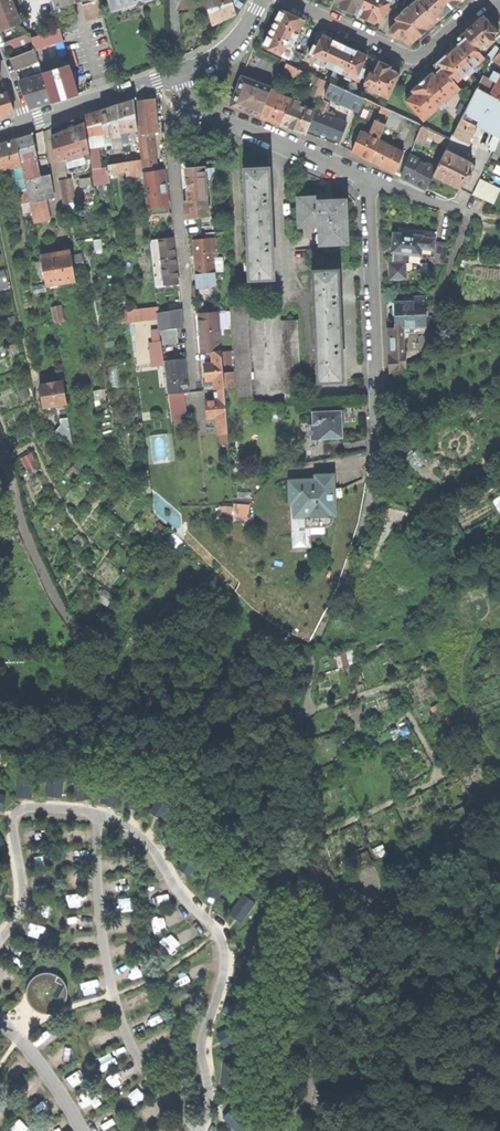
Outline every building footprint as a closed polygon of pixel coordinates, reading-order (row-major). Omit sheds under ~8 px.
[(19,22),(11,0),(0,0),(0,29),(19,22)] [(29,33),(32,41),(34,49),(38,59),(57,52),(61,63),(69,61),(60,29),(56,15),(54,8),(51,0),(45,0),(21,8),(29,33)] [(113,8),(135,2),(136,5),(140,4),(145,2),(145,0),(111,0),(113,8)] [(236,13),(232,0),(205,0),(212,25),(225,19),(236,13)] [(236,13),(242,0),(232,0),(236,13)] [(357,14),(363,0),(337,0),(336,2),(340,3),(339,6),(348,10),(357,14)] [(390,0),(363,0),(357,14),(366,19),(375,23),(376,20),(380,22),(385,12),(386,12),(388,6),(388,5),(390,0)] [(434,22),(425,11),(427,10),(418,0),(415,0),(408,6),(402,11),(403,12),(396,18),(398,21),(391,27),(389,32),(392,36),(409,44),(422,33),(434,22)] [(427,10),(425,11),(434,22),(460,0),(418,0),(427,10)] [(286,61),(287,62),(297,67),(303,53),(295,50),(291,51),(290,47),(304,20),(281,10),(271,29),(262,46),(288,58),(286,61)] [(60,13),(56,15),(60,29),(64,27),(60,13)] [(483,14),(462,32),(478,50),(487,43),(489,44),(494,39),(492,36),(497,31),(498,27),(496,25),(495,23),(491,23),(483,14)] [(449,50),(436,61),(455,83),(484,57),(478,50),(462,32),(458,36),(461,40),(449,50)] [(8,50),(32,41),(29,33),(5,42),(8,50)] [(310,53),(311,58),(333,69),(344,45),(329,38),(322,35),(317,45),(314,44),(310,53)] [(358,51),(344,45),(333,69),(356,79),(360,78),(364,68),(361,67),(367,55),(358,51)] [(493,58),(499,50),(499,48),(496,45),(484,58),(490,63),(493,58)] [(20,81),(30,106),(38,104),(51,100),(43,77),(38,59),(34,49),(11,58),(15,68),(20,66),(22,69),(32,65),(34,71),(38,75),(20,81)] [(380,61),(374,74),(369,72),(364,82),(369,84),(367,88),(387,97),(399,72),(389,67),(390,66),(386,64),(380,61)] [(404,98),(423,119),(459,87),(455,83),(436,61),(433,64),(436,68),(428,75),(411,90),(412,91),(404,98)] [(284,69),(300,77),(303,69),(297,67),(287,62),(284,69)] [(51,74),(43,77),(51,100),(65,96),(78,92),(71,68),(59,72),(58,69),(51,70),(51,74)] [(493,71),(490,78),(497,81),(494,85),(488,82),(490,79),(482,75),(476,87),(499,100),(499,74),(493,71)] [(317,99),(325,80),(313,74),(310,80),(315,83),(310,96),(317,99)] [(232,105),(260,115),(271,87),(242,76),(236,93),(232,105)] [(348,119),(355,121),(364,98),(330,82),(325,95),(353,108),(348,119)] [(270,119),(282,123),(291,101),(292,98),(278,93),(279,91),(271,87),(260,115),(270,119)] [(463,112),(477,119),(496,129),(493,135),(499,138),(499,137),(499,100),(476,87),(463,112)] [(0,94),(0,115),(14,111),(6,92),(0,94)] [(323,133),(339,139),(346,122),(322,112),(327,100),(320,97),(315,110),(308,127),(323,133)] [(154,98),(135,100),(141,157),(140,157),(140,159),(141,167),(155,166),(151,131),(158,131),(156,115),(154,98)] [(126,101),(117,105),(120,134),(121,142),(128,141),(127,131),(137,129),(134,99),(126,101)] [(306,132),(308,127),(315,110),(300,104),(301,102),(295,100),(294,102),(291,101),(282,123),(294,127),(306,132)] [(109,107),(99,110),(103,133),(105,148),(112,147),(110,136),(120,134),(117,105),(109,107)] [(391,110),(382,106),(380,111),(389,115),(391,110)] [(89,151),(93,178),(94,183),(101,182),(100,173),(109,172),(108,166),(99,167),(97,158),(99,158),(97,145),(95,146),(94,135),(103,133),(99,110),(92,112),(84,115),(85,122),(89,151)] [(399,114),(391,110),(389,115),(385,123),(393,127),(399,114)] [(467,139),(477,119),(463,112),(453,132),(467,139)] [(361,154),(371,160),(379,139),(385,123),(376,120),(370,134),(360,130),(352,149),(361,154)] [(66,129),(51,135),(55,160),(66,158),(67,164),(70,165),(84,161),(85,158),(84,153),(89,151),(85,122),(66,129)] [(432,137),(447,144),(450,138),(421,124),(415,139),(429,145),(432,137)] [(459,157),(467,139),(453,132),(450,138),(447,144),(444,150),(459,157)] [(23,136),(15,138),(21,164),(22,168),(28,200),(29,201),(53,195),(50,174),(31,177),(28,168),(30,167),(29,162),(36,160),(32,134),(23,136)] [(21,164),(15,138),(3,142),(0,143),(0,169),(21,164)] [(385,167),(395,173),(404,152),(379,139),(371,160),(385,167)] [(467,181),(475,165),(459,157),(444,150),(438,163),(431,176),(446,183),(458,189),(463,179),(467,181)] [(412,181),(425,187),(431,176),(438,163),(434,161),(432,166),(409,154),(400,175),(412,181)] [(140,159),(124,162),(126,177),(127,186),(134,185),(135,188),(143,187),(141,167),(140,159)] [(124,162),(108,164),(108,166),(109,172),(118,171),(119,178),(126,177),(124,162)] [(185,217),(209,215),(204,165),(185,167),(187,186),(188,199),(184,200),(185,217)] [(246,202),(247,223),(270,222),(267,167),(244,168),(245,194),(244,194),(244,198),(245,202),(246,202)] [(28,200),(22,168),(15,170),(22,202),(28,200)] [(163,171),(144,173),(151,238),(172,236),(173,236),(170,203),(167,204),(165,189),(163,171)] [(58,179),(62,202),(72,201),(68,178),(58,179)] [(93,178),(79,180),(81,202),(96,200),(94,183),(93,178)] [(498,203),(499,196),(499,186),(481,179),(476,195),(498,203)] [(321,241),(345,240),(343,200),(331,201),(320,201),(320,197),(299,198),(300,224),(320,223),(321,241)] [(45,199),(29,202),(33,223),(49,218),(45,199)] [(249,277),(272,276),(270,222),(247,223),(248,243),(247,243),(247,246),(247,251),(248,251),(249,277)] [(412,254),(421,255),(422,246),(434,248),(432,264),(442,265),(450,244),(435,243),(436,233),(416,231),(400,229),(399,234),(394,233),(392,252),(394,252),(412,254)] [(174,259),(172,236),(151,238),(149,238),(154,285),(177,283),(174,259)] [(197,287),(215,285),(211,238),(193,239),(195,260),(197,287)] [(46,285),(75,280),(70,249),(56,251),(40,254),(46,285)] [(394,258),(394,263),(406,262),(408,262),(412,254),(394,252),(394,258)] [(34,278),(43,277),(40,259),(31,261),(34,278)] [(389,280),(407,279),(406,262),(394,263),(388,263),(389,280)] [(315,304),(316,324),(339,323),(338,297),(337,269),(314,270),(315,295),(315,303),(315,304)] [(390,373),(406,368),(405,352),(403,353),(402,333),(423,333),(424,331),(425,330),(425,326),(426,326),(425,296),(404,297),(404,301),(394,301),(394,302),(393,302),(393,314),(395,314),(395,320),(396,327),(388,333),(390,373)] [(181,301),(168,303),(168,310),(181,308),(181,301)] [(235,405),(253,404),(247,303),(229,304),(235,405)] [(57,306),(51,307),(55,323),(60,321),(57,306)] [(182,315),(181,308),(168,310),(158,312),(158,319),(182,315)] [(201,352),(209,351),(219,351),(216,310),(198,312),(200,332),(201,352)] [(183,326),(182,317),(166,320),(167,328),(175,327),(183,326)] [(281,320),(285,404),(301,403),(297,319),(281,320)] [(318,379),(342,378),(340,351),(339,323),(316,324),(317,344),(316,345),(317,353),(318,379)] [(177,342),(175,327),(167,328),(160,329),(162,343),(177,342)] [(214,388),(218,388),(223,387),(221,350),(219,351),(209,351),(211,362),(204,363),(204,368),(206,379),(213,379),(214,388)] [(185,357),(164,360),(168,393),(183,391),(188,391),(185,372),(184,359),(185,359),(185,357)] [(51,382),(40,384),(44,406),(67,402),(64,380),(51,382)] [(223,387),(218,388),(219,399),(205,400),(205,408),(206,417),(217,416),(220,442),(228,442),(223,387)] [(186,421),(183,391),(168,393),(167,393),(171,423),(186,421)] [(341,409),(311,410),(311,422),(318,422),(318,437),(333,436),(342,436),(342,422),(341,409)] [(70,416),(60,417),(61,423),(55,430),(74,446),(70,416)] [(333,456),(333,436),(318,437),(304,438),(304,462),(333,456)] [(34,452),(23,458),(30,473),(41,467),(34,452)] [(292,549),(312,548),(312,547),(311,546),(310,526),(324,526),(327,525),(330,523),(332,520),(332,514),(335,514),(334,488),(333,474),(315,474),(316,479),(289,480),(292,549)] [(234,511),(249,512),(249,504),(234,503),(234,511)] [(48,770),(45,794),(62,796),(64,772),(48,770)] [(18,771),(17,796),(31,796),(32,772),(18,771)] [(161,790),(149,809),(164,818),(175,799),(161,790)] [(183,821),(164,836),(175,848),(193,833),(183,821)] [(190,846),(177,864),(191,875),(205,857),(190,846)] [(212,871),(206,893),(225,899),(232,877),(212,871)] [(8,875),(0,875),(0,892),(8,892),(8,875)] [(240,885),(229,904),(248,915),(259,895),(240,885)] [(32,936),(43,937),(44,925),(34,924),(32,936)] [(61,1008),(66,1003),(69,996),(69,989),(67,983),(63,977),(57,973),(50,972),(43,972),(37,975),(32,979),(29,985),(28,992),(29,998),(32,1004),(36,1009),(42,1012),(49,1013),(55,1011),(61,1008)] [(224,1116),(237,1130),(243,1130),(252,1124),(236,1105),(224,1116)]
